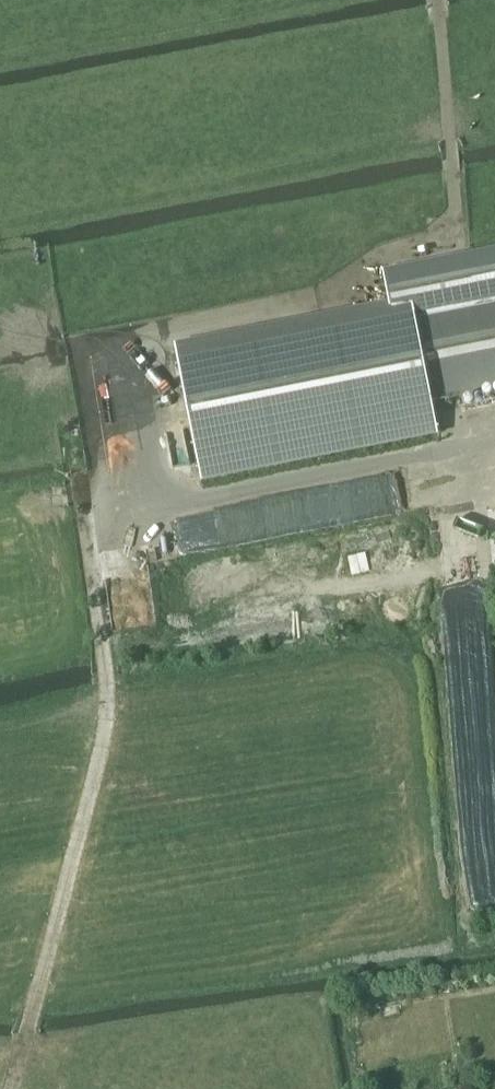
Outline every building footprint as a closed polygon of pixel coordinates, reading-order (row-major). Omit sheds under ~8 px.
[(174,345),(202,484),(439,437),(431,400),(494,388),(494,248),(468,254),(382,271),(389,303),(174,345)]
